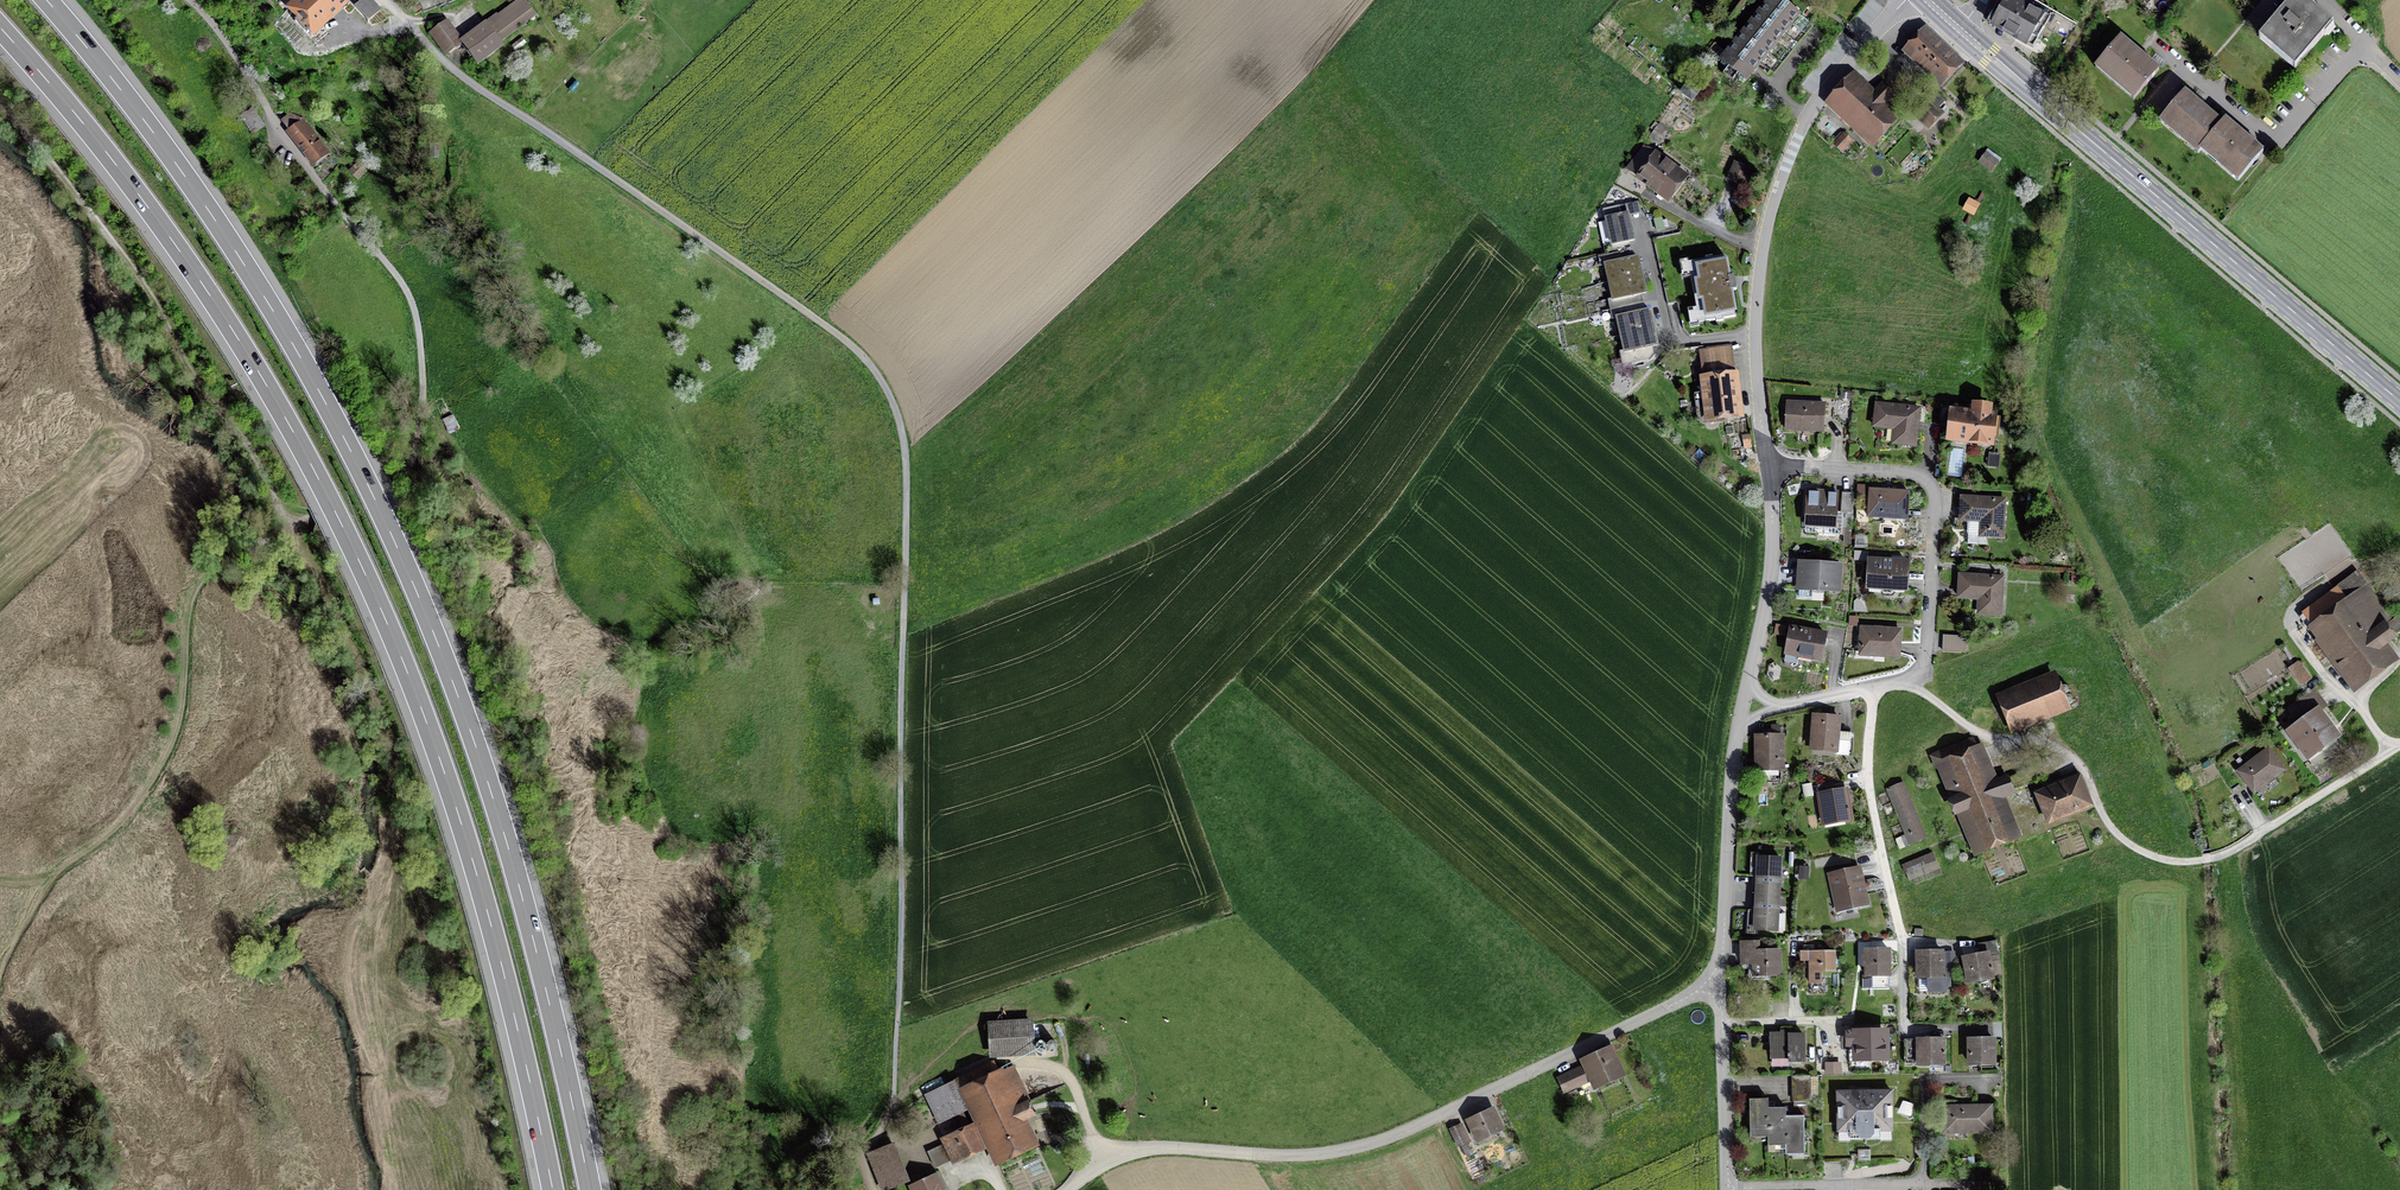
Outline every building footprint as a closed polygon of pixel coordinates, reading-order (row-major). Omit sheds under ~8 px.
[(290,8),(299,17),(295,22),(307,34),(327,14),(329,17),(347,0),(298,0),(290,8)] [(501,44),(499,42),(535,15),(524,0),(521,0),(463,43),(477,62),(501,44)] [(1754,74),(1801,15),(1782,0),(1771,0),(1719,65),(1727,70),(1723,74),(1732,82),(1736,78),(1743,83),(1752,72),(1754,74)] [(2020,0),(2009,0),(2005,8),(1999,4),(1989,23),(2025,43),(2042,13),(2020,0)] [(2262,17),(2278,0),(2265,0),(2255,11),(2262,17)] [(2261,37),(2296,66),(2332,24),(2304,0),(2292,0),(2261,37)] [(447,51),(459,42),(446,25),(434,34),(447,51)] [(1940,80),(1956,63),(1925,33),(1909,50),(1940,80)] [(2136,96),(2158,70),(2121,38),(2098,65),(2136,96)] [(1873,139),(1893,118),(1880,106),(1892,94),(1882,85),(1871,98),(1849,77),(1829,99),(1873,139)] [(1682,94),(1691,102),(1698,93),(1688,86),(1682,94)] [(1930,102),(1916,116),(1928,126),(1941,113),(1937,110),(1945,102),(1935,93),(1928,101),(1930,102)] [(2185,93),(2163,119),(2200,150),(2203,147),(2222,124),(2185,93)] [(243,117),(253,132),(261,127),(251,112),(243,117)] [(305,120),(292,114),(282,121),(313,162),(324,154),(301,123),(305,120)] [(2225,120),(2222,124),(2203,147),(2240,178),(2262,151),(2225,120)] [(1657,141),(1666,129),(1659,124),(1650,136),(1657,141)] [(1843,135),(1835,144),(1842,151),(1850,142),(1843,135)] [(1631,169),(1669,197),(1683,179),(1645,150),(1631,169)] [(1979,161),(1992,171),(1998,162),(1986,152),(1979,161)] [(1727,179),(1744,186),(1751,170),(1734,163),(1727,179)] [(357,166),(351,171),(355,177),(361,172),(357,166)] [(1628,214),(1606,219),(1611,245),(1604,247),(1606,255),(1613,254),(1631,250),(1629,241),(1634,240),(1628,214)] [(1633,259),(1631,250),(1613,254),(1615,262),(1605,265),(1609,283),(1642,275),(1638,257),(1633,259)] [(1706,260),(1688,263),(1698,323),(1716,320),(1716,322),(1723,320),(1723,319),(1735,316),(1731,292),(1736,291),(1734,277),(1729,278),(1725,257),(1713,259),(1712,257),(1705,258),(1706,260)] [(1610,310),(1625,307),(1643,303),(1641,294),(1646,293),(1642,275),(1609,283),(1613,299),(1608,300),(1610,310)] [(1644,311),(1643,303),(1625,307),(1627,315),(1617,317),(1621,335),(1653,328),(1649,310),(1644,311)] [(1657,345),(1653,328),(1621,335),(1624,352),(1620,353),(1623,366),(1649,360),(1654,355),(1652,346),(1657,345)] [(1704,418),(1737,414),(1729,349),(1705,352),(1707,370),(1705,370),(1706,380),(1701,381),(1704,404),(1702,404),(1704,418)] [(1785,429),(1823,431),(1825,405),(1787,402),(1785,429)] [(1915,446),(1919,409),(1876,404),(1874,426),(1902,429),(1900,444),(1915,446)] [(1979,438),(1991,439),(1994,417),(1989,416),(1990,408),(1974,406),(1973,415),(1953,413),(1950,438),(1979,442),(1979,438)] [(1843,487),(1842,508),(1853,508),(1854,488),(1843,487)] [(1906,519),(1908,492),(1870,490),(1868,516),(1906,519)] [(1806,523),(1835,525),(1837,494),(1808,492),(1806,523)] [(1962,497),(1960,519),(1988,521),(1987,536),(2002,537),(2005,500),(1962,497)] [(1905,589),(1907,563),(1870,561),(1868,587),(1881,588),(1881,591),(1883,594),(1892,594),(1894,591),(1894,589),(1905,589)] [(1839,567),(1801,565),(1799,596),(1812,597),(1812,593),(1824,594),(1824,589),(1838,590),(1839,567)] [(1960,575),(1959,597),(1986,599),(1985,614),(2001,615),(2003,578),(1960,575)] [(2383,627),(2391,620),(2369,589),(2347,606),(2336,592),(2307,613),(2359,682),(2387,661),(2377,648),(2391,638),(2383,627)] [(1821,659),(1826,634),(1790,628),(1786,653),(1821,659)] [(1898,656),(1900,631),(1862,628),(1860,654),(1898,656)] [(1943,632),(1942,648),(1968,648),(1969,633),(1943,632)] [(2291,669),(2302,683),(2309,678),(2298,664),(2291,669)] [(2002,699),(2013,727),(2065,706),(2054,678),(2002,699)] [(2299,702),(2289,709),(2298,722),(2308,714),(2299,702)] [(2327,721),(2321,711),(2292,732),(2309,754),(2324,743),(2327,744),(2332,740),(2332,737),(2334,736),(2324,723),(2327,721)] [(1814,715),(1812,749),(1835,751),(1835,754),(1851,756),(1853,736),(1837,735),(1839,717),(1814,715)] [(1781,735),(1757,736),(1758,770),(1782,769),(1781,735)] [(2238,772),(2254,793),(2266,784),(2263,780),(2270,775),(2272,779),(2284,770),(2268,749),(2238,772)] [(1978,751),(1944,765),(1979,847),(2012,833),(1996,796),(2013,789),(2008,777),(1992,784),(1978,751)] [(2082,780),(2079,773),(2039,789),(2050,818),(2087,804),(2078,781),(2082,780)] [(1922,837),(1901,785),(1888,791),(1910,842),(1922,837)] [(1819,794),(1823,818),(1850,814),(1846,790),(1819,794)] [(1903,865),(1906,873),(1933,860),(1931,854),(1903,865)] [(1756,893),(1779,895),(1780,858),(1758,857),(1756,893)] [(1858,869),(1830,875),(1838,909),(1866,903),(1858,869)] [(1779,895),(1756,893),(1754,929),(1777,931),(1779,895)] [(1991,972),(2001,971),(1996,940),(1977,944),(1979,955),(1963,958),(1968,982),(1992,977),(1991,972)] [(1754,975),(1779,974),(1779,951),(1758,952),(1758,943),(1742,943),(1742,962),(1754,962),(1754,975)] [(1809,961),(1809,983),(1822,982),(1821,972),(1836,971),(1835,950),(1803,951),(1803,961),(1809,961)] [(1863,989),(1889,989),(1889,950),(1866,950),(1866,957),(1864,957),(1864,965),(1866,965),(1866,975),(1862,975),(1863,989)] [(1917,952),(1918,977),(1929,977),(1929,992),(1944,992),(1944,986),(1950,986),(1950,970),(1943,970),(1942,951),(1917,952)] [(989,1025),(991,1049),(1033,1046),(1031,1023),(989,1025)] [(1857,1044),(1858,1056),(1884,1056),(1884,1033),(1848,1033),(1848,1044),(1857,1044)] [(1771,1035),(1771,1057),(1789,1056),(1789,1061),(1804,1061),(1804,1035),(1771,1035)] [(1943,1039),(1918,1039),(1919,1064),(1943,1064),(1943,1039)] [(1969,1039),(1969,1064),(1994,1063),(1993,1039),(1969,1039)] [(1587,1062),(1588,1065),(1560,1078),(1567,1092),(1575,1088),(1574,1086),(1594,1077),(1597,1083),(1618,1073),(1609,1052),(1587,1062)] [(1842,1070),(1842,1058),(1826,1058),(1826,1071),(1842,1070)] [(996,1076),(991,1065),(963,1078),(1001,1158),(1029,1145),(1018,1121),(1031,1115),(1026,1104),(1029,1102),(1012,1068),(996,1076)] [(1794,1076),(1794,1084),(1810,1084),(1810,1075),(1794,1076)] [(962,1112),(950,1084),(927,1095),(939,1122),(962,1112)] [(1794,1084),(1794,1092),(1810,1092),(1810,1084),(1794,1084)] [(1891,1129),(1892,1091),(1837,1092),(1839,1130),(1851,1130),(1860,1138),(1864,1138),(1864,1139),(1871,1138),(1879,1129),(1891,1129)] [(1810,1092),(1794,1092),(1794,1101),(1810,1100),(1810,1092)] [(1768,1108),(1768,1099),(1750,1099),(1750,1132),(1768,1132),(1768,1108)] [(1991,1105),(1943,1106),(1944,1129),(1962,1129),(1962,1133),(1992,1132),(1991,1105)] [(1768,1108),(1768,1132),(1768,1141),(1786,1140),(1786,1116),(1786,1107),(1768,1108)] [(1493,1110),(1468,1121),(1477,1140),(1502,1129),(1493,1110)] [(1786,1116),(1786,1140),(1786,1149),(1804,1149),(1804,1116),(1786,1116)] [(1450,1129),(1458,1146),(1466,1142),(1459,1126),(1450,1129)] [(970,1128),(942,1141),(944,1145),(928,1152),(935,1168),(979,1147),(970,1128)] [(883,1189),(907,1180),(893,1145),(869,1155),(883,1189)] [(913,1188),(914,1189),(941,1189),(935,1178),(913,1188)]
